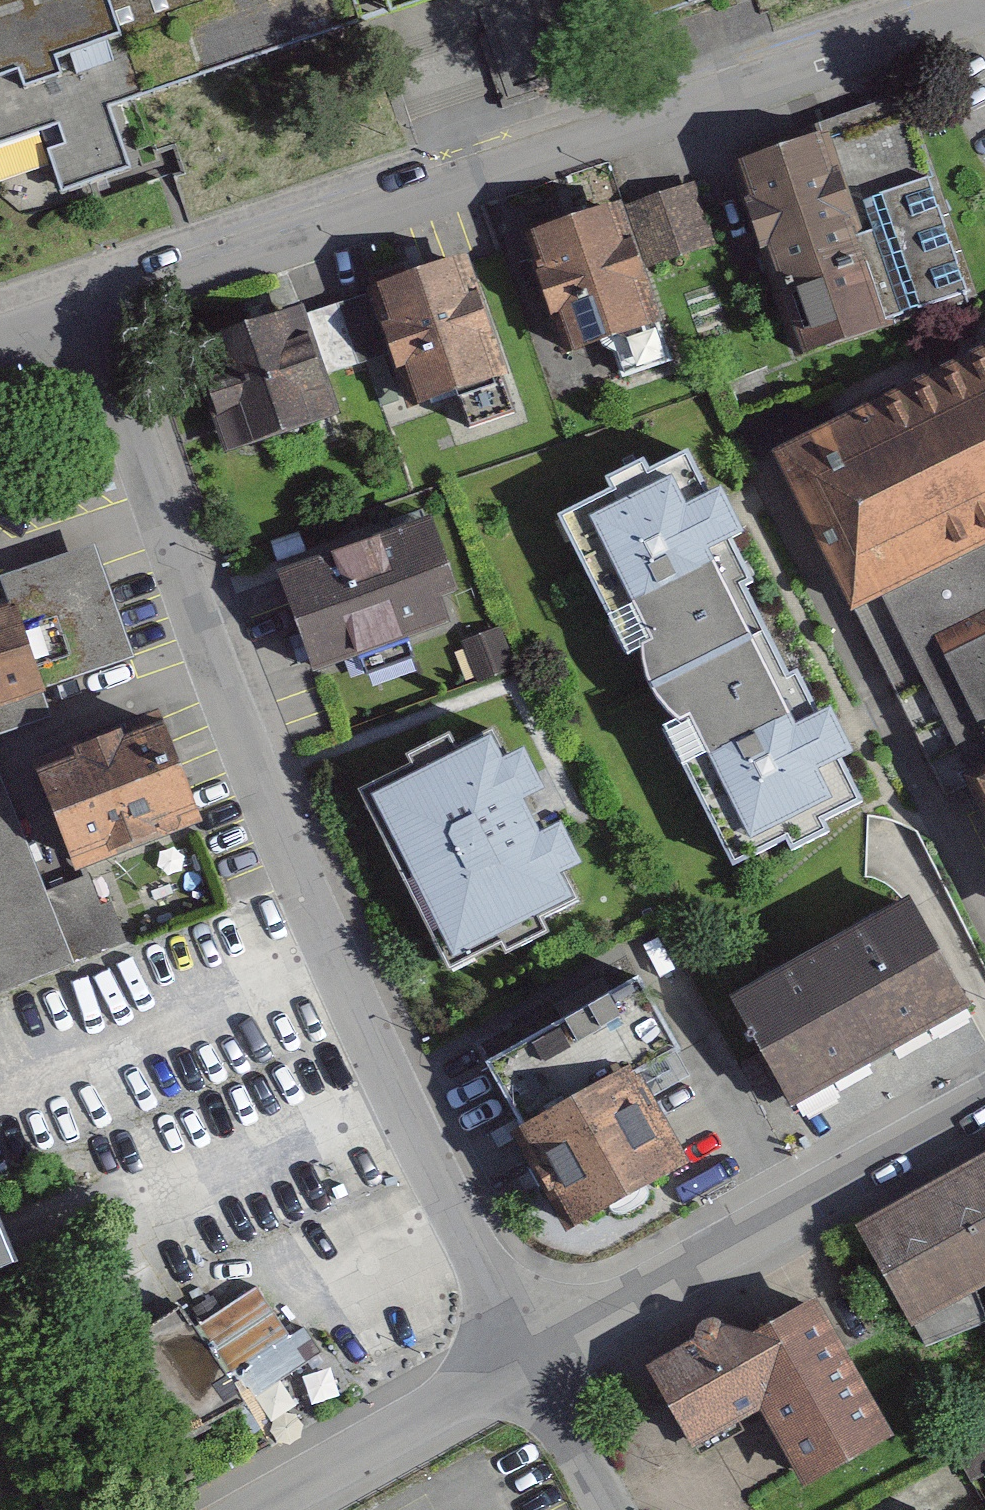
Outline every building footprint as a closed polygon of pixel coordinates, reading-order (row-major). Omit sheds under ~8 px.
[(3,162),(61,142),(86,214),(171,185),(149,117),(389,34),(380,5),(395,0),(0,0),(0,152),(3,162)] [(916,96),(730,158),(800,365),(923,324),(912,292),(975,271),(916,96)] [(715,180),(533,233),(576,379),(626,365),(635,393),(700,374),(672,280),(739,260),(715,180)] [(496,260),(370,300),(414,438),(467,421),(477,454),(550,431),(496,260)] [(329,307),(189,351),(228,476),(368,432),(329,307)] [(803,460),(887,627),(915,613),(984,578),(984,368),(803,460)] [(653,688),(778,626),(742,556),(764,545),(746,508),(735,486),(707,500),(685,455),(566,514),(653,688)] [(471,514),(281,583),(319,687),(490,625),(480,596),(499,590),(471,514)] [(111,553),(17,581),(61,694),(152,666),(111,553)] [(915,613),(984,752),(984,578),(915,613)] [(20,614),(0,620),(0,724),(49,708),(20,614)] [(778,626),(653,688),(741,863),(785,841),(790,852),(823,835),(815,819),(857,798),(840,764),(865,752),(855,732),(841,702),(821,712),(778,626)] [(506,630),(464,647),(481,689),(523,672),(506,630)] [(173,724),(53,767),(93,877),(213,833),(173,724)] [(498,731),(367,795),(454,972),(508,946),(512,954),(554,933),(548,919),(587,900),(573,873),(587,866),(568,828),(549,837),(537,812),(532,801),(551,792),(530,750),(512,759),(498,731)] [(0,756),(0,982),(131,937),(112,882),(68,897),(16,750),(0,756)] [(913,902),(738,1003),(803,1115),(978,1015),(913,902)] [(679,1053),(636,976),(477,1066),(575,1238),(693,1171),(638,1076),(679,1053)] [(984,1279),(984,1148),(864,1208),(916,1313),(984,1279)] [(26,1287),(0,1228),(0,1298),(26,1287)] [(772,1403),(807,1477),(900,1433),(831,1287),(738,1331),(730,1314),(654,1350),(696,1439),(772,1403)] [(173,1306),(101,1346),(161,1453),(214,1423),(309,1365),(259,1296),(202,1332),(173,1306)]
